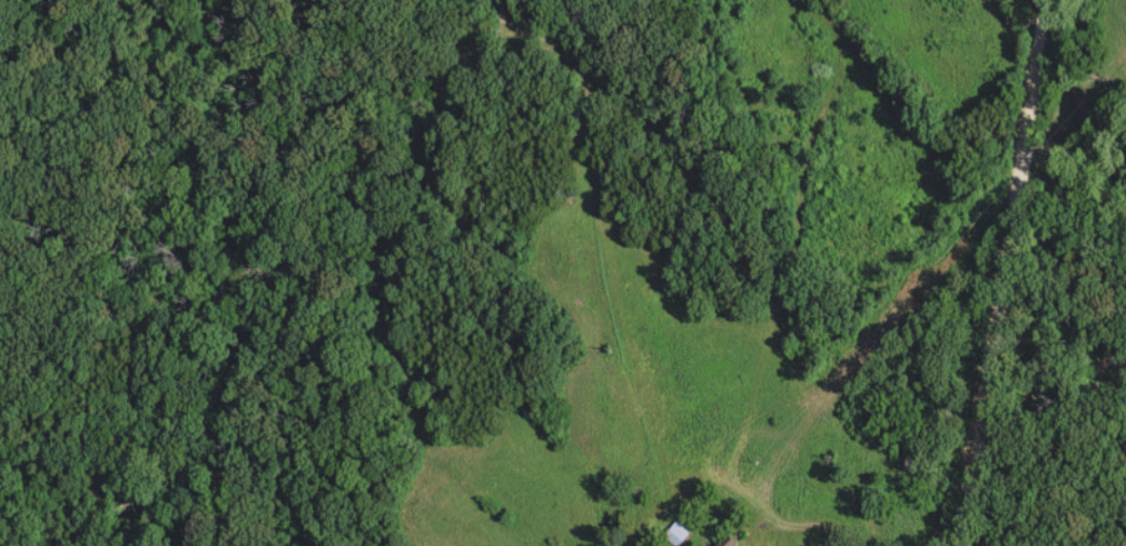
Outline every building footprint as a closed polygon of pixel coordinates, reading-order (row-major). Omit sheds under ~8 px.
[(690,535),(676,524),(664,539),(672,545),(681,545),(690,535)]
